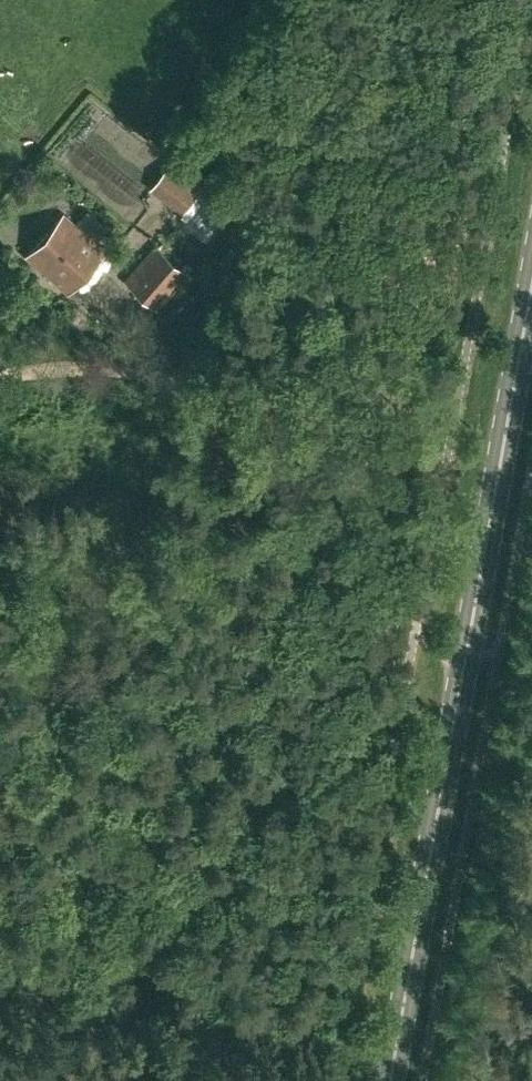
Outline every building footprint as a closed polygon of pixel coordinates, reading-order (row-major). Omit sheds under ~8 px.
[(106,251),(95,241),(64,213),(26,255),(68,293),(106,251)] [(185,259),(179,265),(157,245),(126,281),(157,308),(188,272),(193,266),(185,259)]
